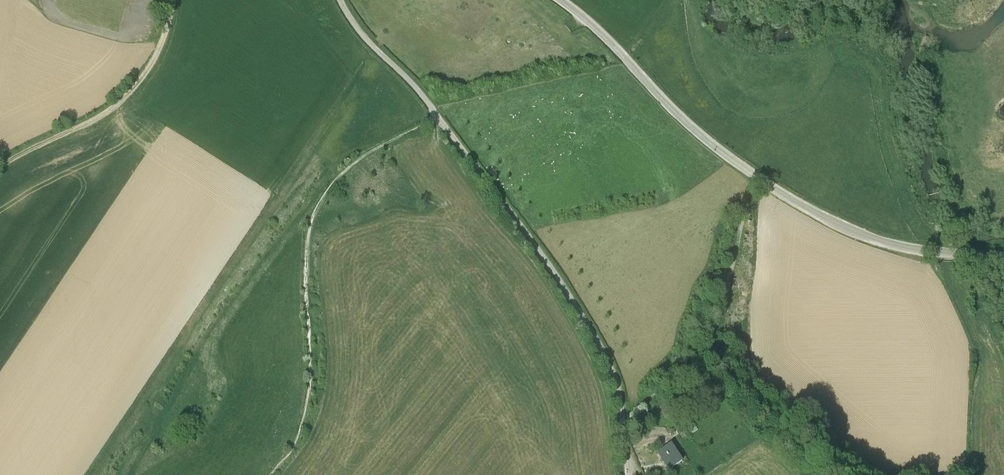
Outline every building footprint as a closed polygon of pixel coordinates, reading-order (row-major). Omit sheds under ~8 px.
[(697,430),(696,429),(693,425),(688,428),(691,432),(692,434),(697,430)] [(667,432),(670,436),(675,433),(673,429),(672,428),(667,432)] [(682,461),(671,445),(658,453),(669,470),(682,461)]
